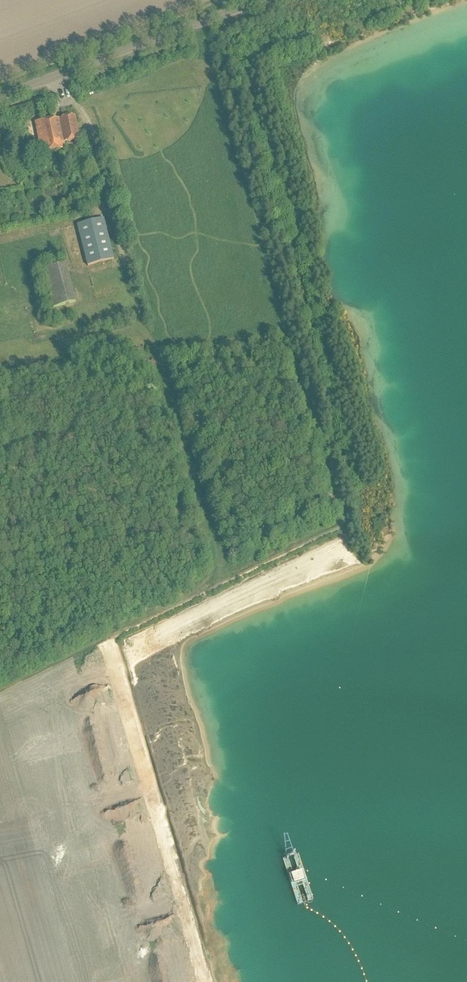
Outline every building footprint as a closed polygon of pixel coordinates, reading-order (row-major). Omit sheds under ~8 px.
[(60,119),(35,123),(41,153),(65,150),(64,143),(79,140),(74,116),(60,119)] [(88,266),(114,260),(104,219),(78,225),(88,266)] [(43,269),(52,308),(75,303),(66,264),(43,269)]
